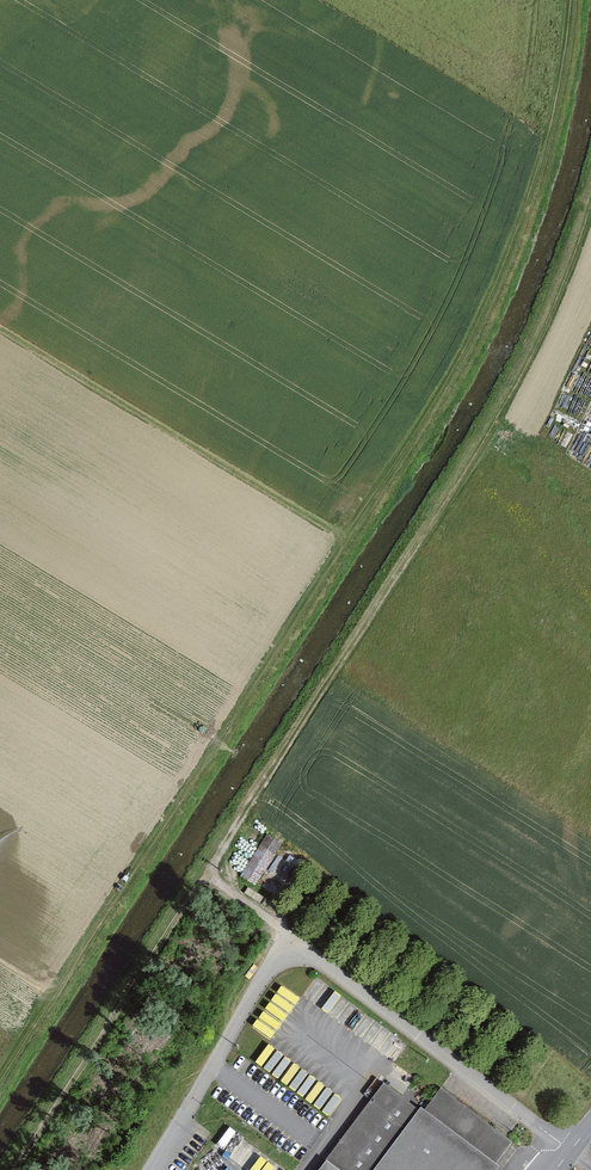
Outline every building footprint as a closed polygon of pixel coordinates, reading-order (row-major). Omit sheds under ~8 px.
[(281,843),(264,833),(237,876),(254,886),(281,843)] [(319,976),(307,995),(355,1027),(359,1020),(367,1026),(375,1015),(319,976)] [(286,1021),(297,1004),(278,991),(267,1008),(286,1021)] [(267,1067),(282,1076),(294,1057),(278,1048),(267,1067)] [(493,1169),(514,1142),(436,1085),(417,1111),(380,1082),(312,1169),(494,1169),(493,1169)] [(233,1153),(241,1134),(226,1128),(218,1146),(233,1153)] [(282,1168),(267,1161),(263,1169),(281,1169),(282,1168)]
